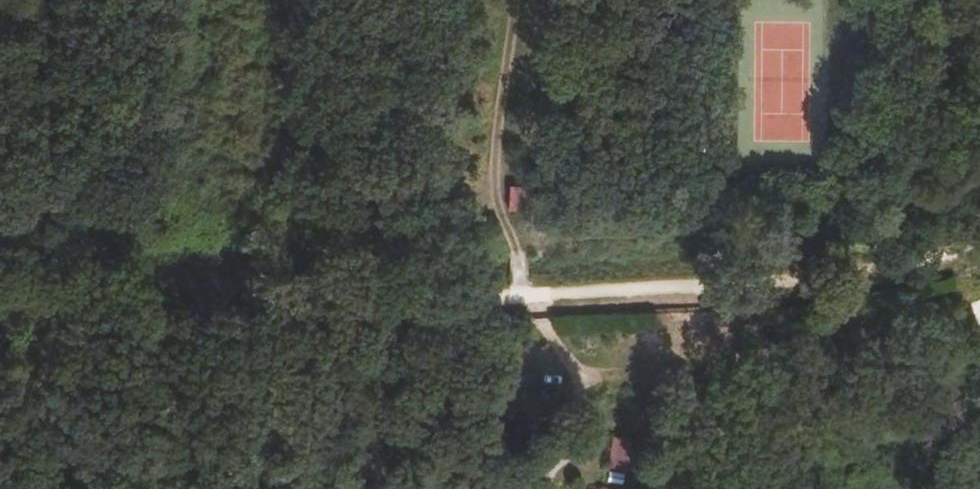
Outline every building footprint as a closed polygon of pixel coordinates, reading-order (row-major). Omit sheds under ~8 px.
[(532,211),(533,188),(510,186),(508,210),(532,211)] [(628,439),(611,436),(606,474),(618,476),(621,459),(625,459),(628,439)]
